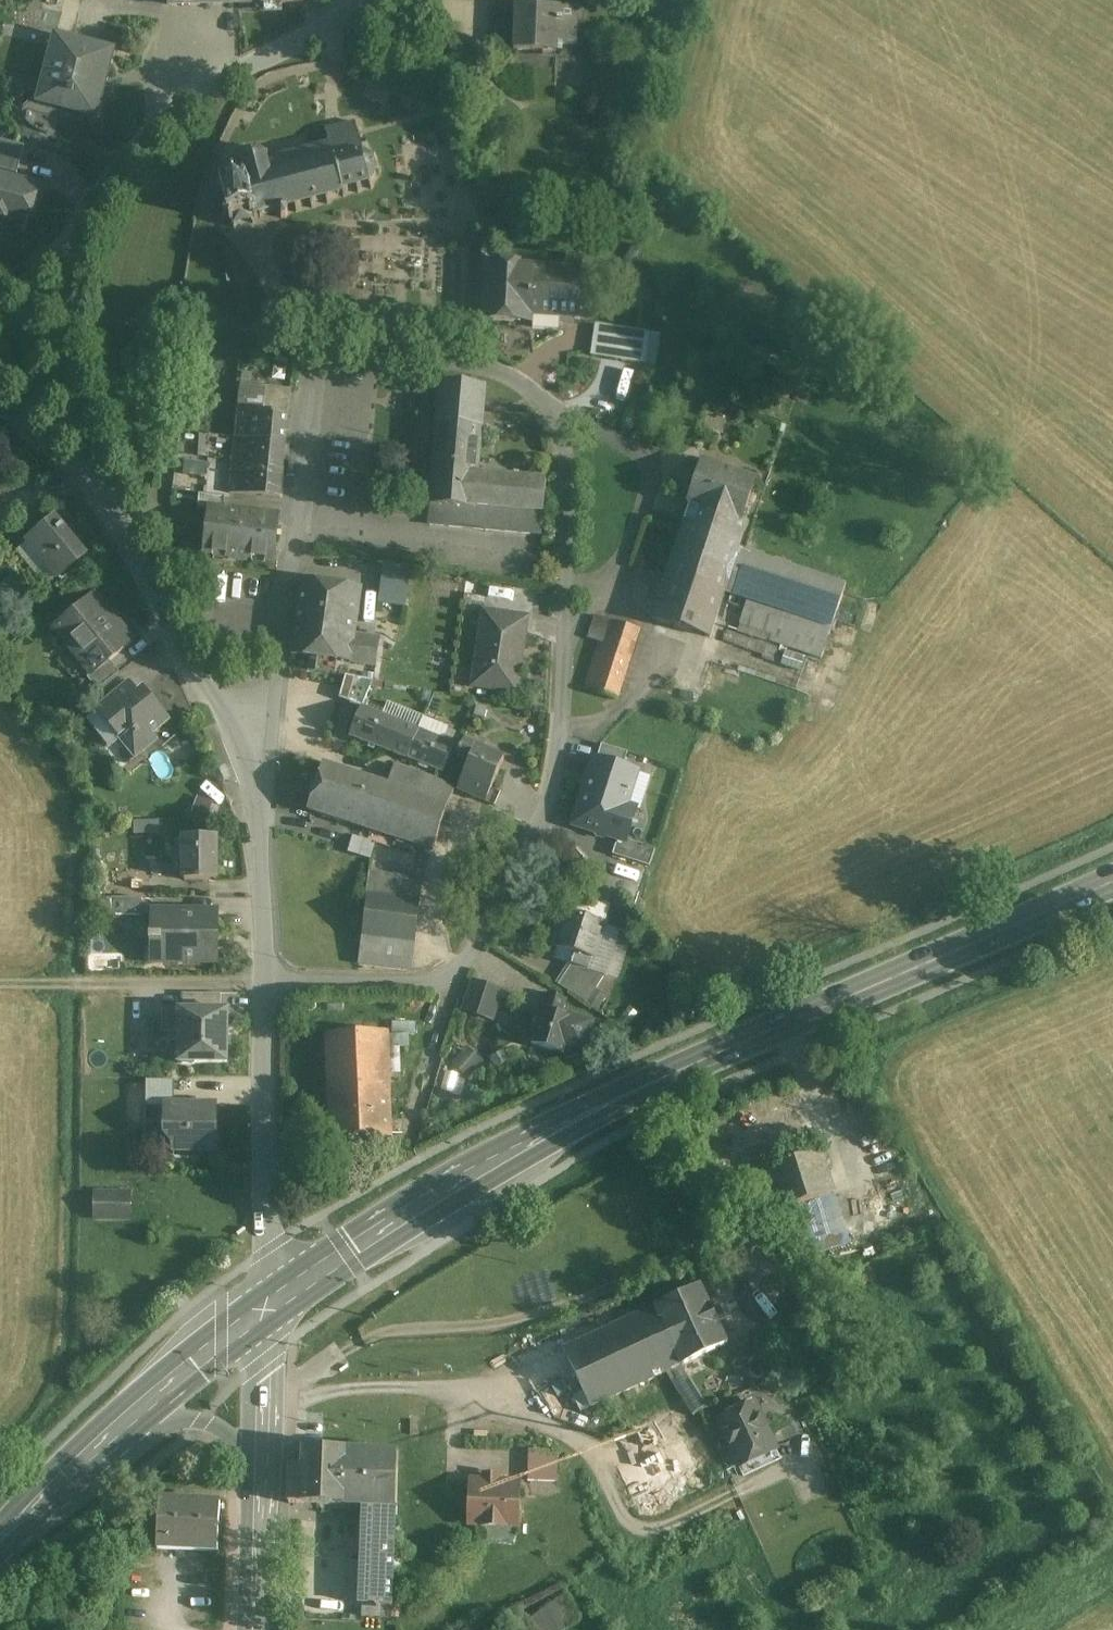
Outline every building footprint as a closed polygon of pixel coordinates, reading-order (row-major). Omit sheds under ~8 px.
[(578,8),(516,7),(515,51),(559,53),(559,44),(577,45),(578,8)] [(115,50),(57,35),(40,100),(98,115),(115,50)] [(331,143),(317,147),(316,143),(313,143),(314,148),(301,151),(300,147),(298,148),(299,152),(286,156),(285,152),(282,152),(283,156),(269,161),(268,158),(271,156),(270,154),(267,156),(259,153),(260,150),(258,149),(257,153),(250,154),(247,151),(245,153),(248,156),(244,163),(239,162),(239,164),(243,165),(248,183),(247,183),(247,184),(243,184),(244,189),(241,190),(240,186),(237,184),(232,186),(229,188),(230,192),(227,193),(226,189),(222,189),(223,194),(223,195),(217,196),(218,199),(221,199),(222,201),(224,201),(228,213),(225,213),(226,216),(223,217),(224,220),(229,218),(229,219),(230,219),(231,223),(234,223),(235,225),(233,229),(235,230),(237,226),(238,226),(236,219),(249,215),(251,221),(252,221),(253,223),(255,223),(253,216),(255,216),(256,219),(261,217),(261,218),(278,214),(279,216),(283,219),(287,218),(289,214),(288,211),(296,209),(298,214),(301,213),(299,208),(311,205),(313,210),(316,209),(314,204),(327,200),(329,205),(331,205),(330,199),(344,196),(345,198),(348,197),(346,192),(357,189),(359,194),(362,193),(360,188),(369,185),(373,189),(375,187),(371,184),(377,175),(381,176),(382,173),(377,172),(375,163),(378,160),(377,158),(373,160),(364,155),(365,150),(364,150),(357,122),(327,130),(331,143)] [(0,141),(0,171),(18,175),(25,147),(0,141)] [(0,176),(0,219),(25,226),(31,206),(35,207),(40,187),(0,176)] [(582,257),(567,256),(566,266),(582,267),(582,257)] [(560,299),(532,297),(533,264),(495,261),(494,277),(523,279),(521,319),(532,320),(533,312),(559,314),(560,299)] [(566,266),(533,264),(532,297),(560,299),(559,314),(562,315),(562,322),(576,323),(576,315),(579,315),(582,267),(566,266)] [(523,279),(494,277),(491,318),(521,319),(523,279)] [(533,312),(532,320),(532,323),(561,326),(562,322),(562,315),(559,314),(533,312)] [(641,330),(597,323),(592,354),(636,361),(641,330)] [(206,366),(190,363),(187,382),(203,384),(206,366)] [(485,385),(441,381),(430,505),(475,509),(475,506),(498,508),(499,503),(517,505),(516,510),(544,512),(546,481),(477,474),(485,385)] [(262,413),(239,410),(236,438),(259,440),(262,413)] [(289,415),(262,413),(259,440),(286,443),(289,415)] [(259,440),(236,438),(233,465),(250,467),(251,454),(258,455),(259,440)] [(286,443),(259,440),(258,455),(251,454),(250,467),(256,468),(283,471),(286,443)] [(208,463),(185,460),(183,474),(206,477),(208,463)] [(756,481),(704,462),(689,504),(728,518),(741,523),(742,521),(756,481)] [(250,467),(233,465),(231,493),(254,496),(256,468),(250,467)] [(283,471),(256,468),(254,496),(281,498),(284,471),(283,471)] [(225,497),(199,494),(197,509),(209,511),(209,509),(223,511),(225,497)] [(715,514),(691,505),(686,520),(710,529),(715,514)] [(223,511),(209,509),(209,511),(204,553),(229,556),(231,558),(247,560),(250,558),(274,561),(279,517),(223,511)] [(710,529),(686,520),(654,618),(710,638),(726,591),(740,548),(743,541),(722,534),(728,518),(715,514),(710,529)] [(58,524),(52,517),(27,538),(57,575),(83,554),(61,527),(62,526),(59,522),(58,524)] [(741,523),(728,518),(722,534),(743,541),(748,523),(742,521),(741,523)] [(846,584),(740,548),(726,591),(749,599),(832,627),(846,584)] [(379,602),(406,606),(412,565),(385,561),(379,602)] [(341,586),(299,580),(296,608),(298,608),(293,654),(325,658),(330,612),(338,613),(341,586)] [(359,637),(343,635),(344,620),(353,621),(354,617),(356,617),(359,588),(341,586),(338,613),(330,612),(325,658),(356,661),(359,637)] [(134,642),(95,596),(55,629),(93,675),(94,676),(110,662),(134,642)] [(832,627),(749,599),(741,624),(773,635),(770,641),(821,658),(832,627)] [(503,612),(485,609),(474,685),(518,692),(527,631),(501,627),(503,612)] [(529,616),(503,612),(501,627),(527,631),(529,616)] [(595,616),(588,638),(600,642),(607,619),(595,616)] [(640,630),(607,619),(600,642),(586,686),(618,697),(640,630)] [(380,639),(359,637),(356,661),(377,664),(380,639)] [(110,662),(94,676),(93,675),(88,679),(99,692),(120,674),(110,662)] [(109,703),(129,686),(120,674),(99,692),(109,703)] [(368,682),(351,677),(346,698),(362,702),(368,682)] [(138,696),(129,686),(109,703),(98,712),(137,759),(158,742),(152,735),(166,724),(152,707),(156,704),(145,690),(138,696)] [(418,730),(423,719),(391,706),(386,717),(418,730)] [(386,717),(362,708),(350,737),(407,760),(407,759),(418,731),(418,730),(386,717)] [(447,729),(423,719),(418,730),(418,731),(443,741),(447,729)] [(443,741),(418,731),(407,759),(442,773),(454,745),(443,741)] [(470,762),(458,791),(495,807),(502,793),(493,789),(506,759),(485,749),(488,743),(480,739),(477,746),(466,741),(459,757),(470,762)] [(629,805),(640,771),(623,765),(627,752),(602,744),(598,757),(592,755),(581,789),(629,805)] [(372,779),(323,763),(308,810),(356,826),(366,796),(372,779)] [(419,775),(395,767),(388,784),(372,779),(366,796),(379,800),(369,830),(433,851),(448,805),(455,789),(419,775)] [(629,805),(581,789),(569,826),(617,842),(613,855),(648,866),(654,849),(628,840),(639,808),(629,805)] [(366,796),(356,826),(369,830),(379,800),(366,796)] [(353,836),(350,852),(372,856),(375,840),(353,836)] [(217,879),(217,838),(186,838),(186,854),(183,854),(184,879),(217,879)] [(422,880),(371,873),(364,937),(414,945),(422,880)] [(144,899),(113,898),(113,917),(144,917),(144,899)] [(586,921),(561,912),(551,945),(576,953),(572,965),(588,970),(592,958),(594,959),(611,906),(593,901),(586,921)] [(217,911),(156,911),(156,935),(152,935),(151,943),(161,944),(161,962),(217,962),(217,911)] [(414,945),(364,937),(361,962),(412,969),(414,945)] [(588,970),(572,965),(559,986),(587,1003),(604,976),(588,970)] [(502,991),(473,982),(464,1011),(492,1020),(502,991)] [(221,994),(182,993),(182,1010),(221,1010),(221,994)] [(567,999),(548,993),(543,1010),(561,1016),(565,1006),(567,999)] [(588,1026),(581,1047),(592,1050),(602,1018),(565,1006),(561,1016),(588,1026)] [(182,1010),(179,1010),(179,1011),(178,1041),(178,1064),(227,1064),(228,1010),(221,1010),(182,1010)] [(561,1016),(543,1010),(539,1020),(535,1018),(531,1031),(535,1033),(532,1043),(563,1054),(566,1042),(581,1047),(588,1026),(561,1016)] [(179,1011),(162,1011),(162,1041),(178,1041),(179,1011)] [(389,1080),(387,1036),(329,1038),(331,1082),(389,1080)] [(469,1075),(483,1059),(465,1045),(452,1062),(469,1075)] [(442,1086),(461,1094),(467,1078),(449,1070),(442,1086)] [(389,1080),(331,1082),(333,1142),(390,1140),(389,1080)] [(175,1081),(146,1081),(146,1107),(165,1107),(166,1106),(174,1106),(175,1081)] [(174,1106),(166,1106),(165,1107),(166,1119),(174,1128),(174,1150),(211,1150),(211,1121),(215,1121),(216,1107),(174,1106)] [(819,1152),(769,1170),(783,1211),(833,1194),(819,1152)] [(119,1193),(94,1193),(94,1217),(119,1218),(119,1193)] [(852,1245),(833,1194),(783,1211),(796,1249),(811,1259),(852,1245)] [(710,1309),(700,1287),(656,1307),(664,1325),(683,1366),(695,1361),(727,1346),(718,1324),(711,1309),(710,1309)] [(656,1307),(563,1350),(571,1368),(664,1325),(656,1307)] [(664,1325),(571,1368),(590,1409),(666,1374),(683,1366),(664,1325)] [(683,1366),(666,1374),(686,1407),(712,1389),(695,1361),(683,1366)] [(755,1404),(718,1421),(740,1468),(776,1450),(755,1404)] [(684,1436),(659,1448),(675,1481),(700,1470),(684,1436)] [(321,1448),(303,1447),(303,1465),(290,1465),(289,1503),(318,1504),(321,1448)] [(398,1451),(345,1450),(345,1449),(321,1448),(318,1504),(366,1506),(363,1604),(381,1605),(393,1605),(398,1451)] [(659,1448),(618,1467),(633,1501),(675,1481),(659,1448)] [(557,1451),(529,1451),(528,1481),(556,1482),(557,1451)] [(675,1481),(633,1501),(642,1520),(709,1489),(700,1470),(675,1481)] [(519,1483),(471,1481),(470,1502),(467,1505),(466,1512),(470,1516),(470,1519),(484,1520),(484,1524),(503,1525),(504,1521),(517,1521),(519,1483)] [(220,1502),(159,1498),(157,1546),(214,1550),(219,1550),(220,1502)] [(518,1629),(562,1629),(579,1617),(564,1595),(518,1629)] [(381,1605),(363,1604),(362,1616),(381,1616),(381,1605)]
